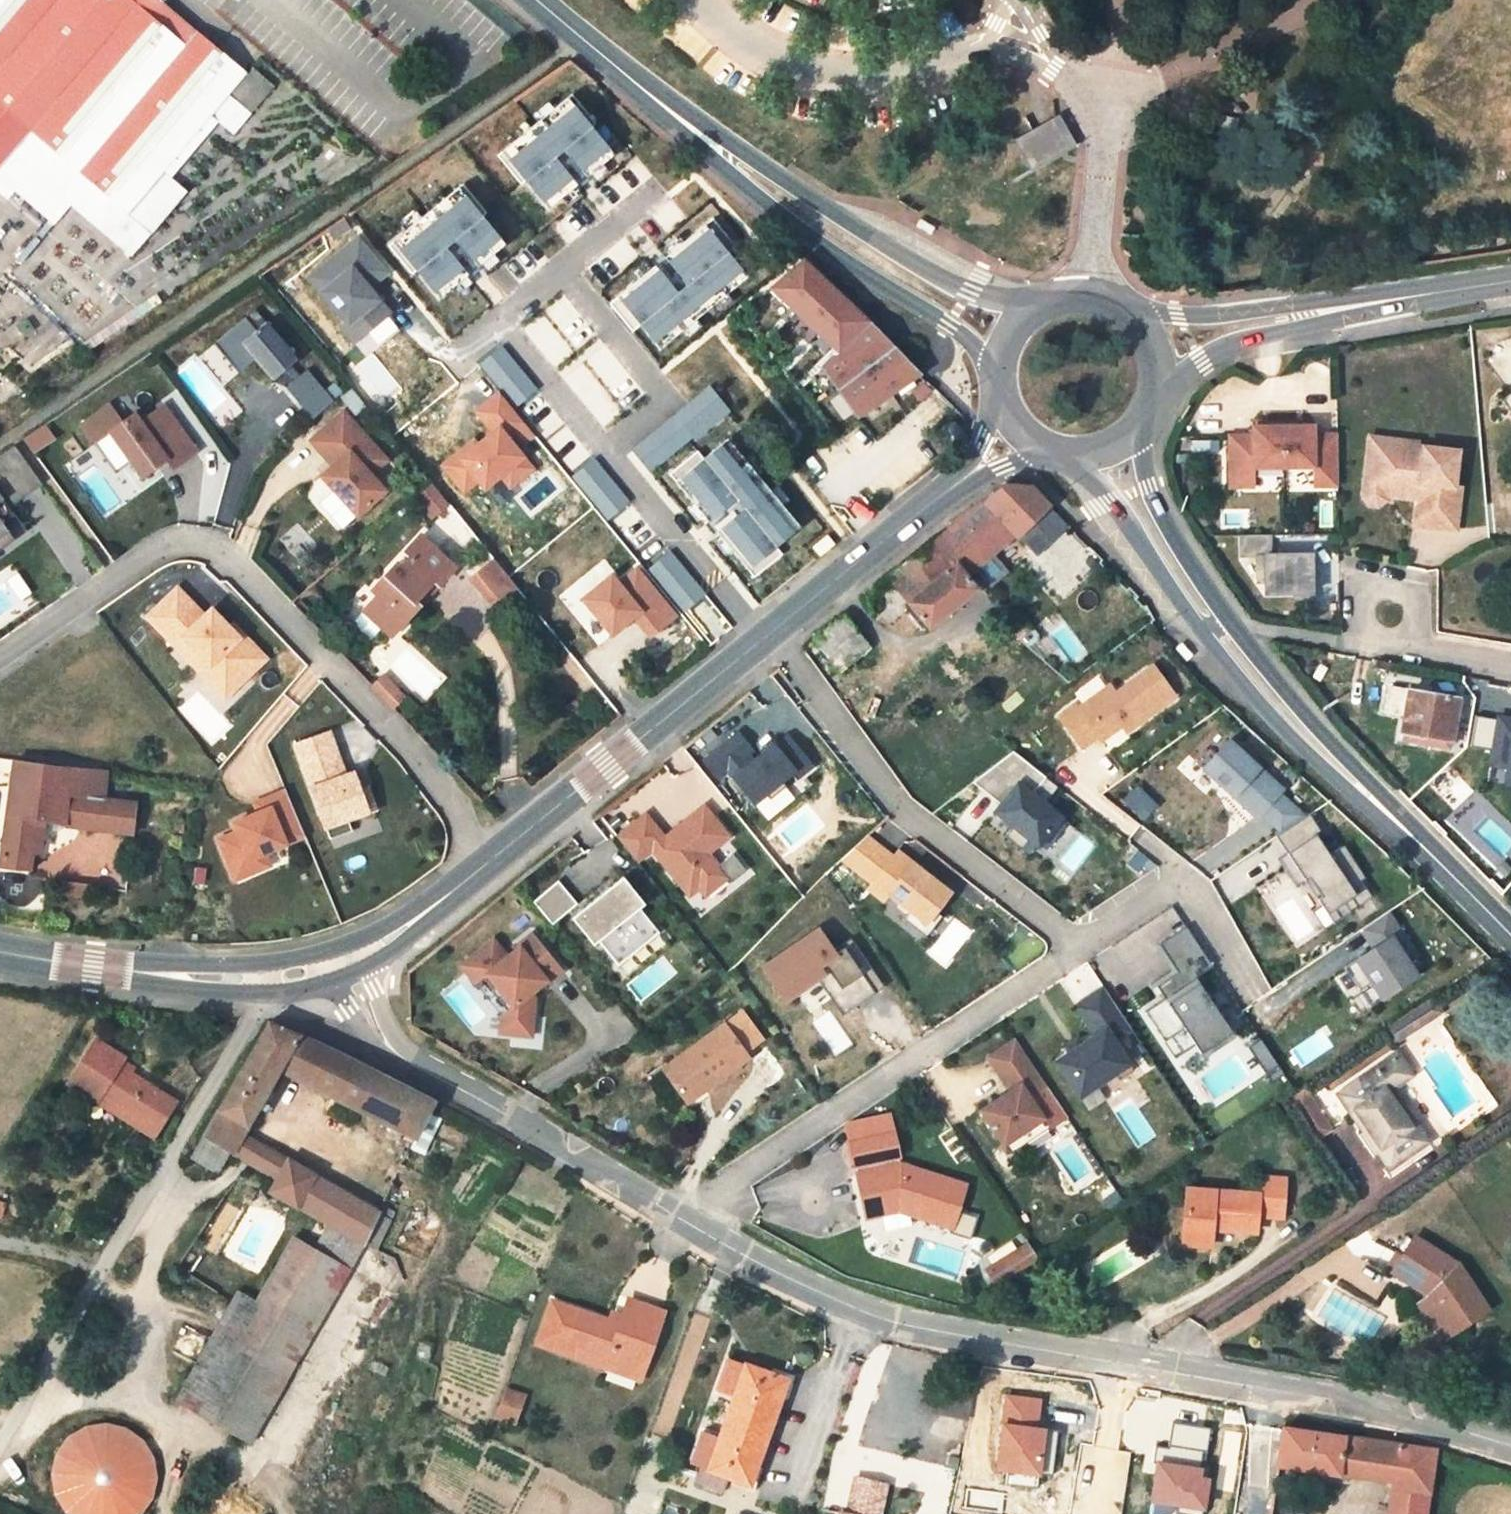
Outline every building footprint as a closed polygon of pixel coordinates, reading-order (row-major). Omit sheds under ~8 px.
[(30,127),(127,211),(250,71),(199,28),(186,43),(137,0),(0,0),(0,162),(30,127)] [(166,0),(137,0),(186,43),(199,28),(166,0)] [(255,67),(216,113),(234,129),(274,83),(255,67)] [(597,121),(573,93),(498,154),(522,183),(526,179),(549,207),(579,183),(561,161),(559,162),(554,156),(565,147),(588,175),(615,153),(592,125),(597,121)] [(1238,134),(1242,118),(1218,111),(1215,113),(1213,123),(1216,131),(1238,134)] [(1077,144),(1061,117),(1017,142),(1034,170),(1077,144)] [(0,164),(0,174),(53,220),(70,201),(131,252),(186,188),(165,170),(127,212),(30,129),(0,164)] [(579,183),(588,175),(565,147),(554,156),(559,162),(561,161),(579,183)] [(487,211),(464,182),(389,243),(413,272),(417,269),(440,297),(469,273),(451,251),(449,252),(444,246),(456,237),(479,265),(506,243),(483,215),(487,211)] [(735,246),(712,218),(664,258),(682,279),(684,277),(689,283),(677,293),(655,266),(609,304),(633,332),(640,326),(660,350),(748,276),(728,252),(735,246)] [(389,270),(360,236),(311,276),(349,321),(349,322),(357,316),(368,330),(390,312),(370,286),(389,270)] [(469,273),(479,265),(456,237),(444,246),(449,252),(451,251),(469,273)] [(664,258),(655,266),(677,293),(689,283),(684,277),(682,279),(664,258)] [(822,365),(857,413),(919,371),(870,321),(802,259),(772,286),(833,346),(835,352),(822,365)] [(404,298),(389,279),(379,288),(393,306),(404,298)] [(249,314),(217,340),(228,354),(234,349),(247,365),(257,356),(274,378),(300,357),(269,318),(259,327),(249,314)] [(357,316),(349,322),(349,321),(343,326),(355,341),(368,330),(357,316)] [(520,404),(541,387),(505,343),(484,361),(520,404)] [(624,407),(642,395),(608,346),(582,363),(581,363),(567,373),(588,405),(612,389),(624,407)] [(234,349),(228,354),(240,370),(247,365),(234,349)] [(308,367),(287,384),(307,409),(328,391),(308,367)] [(633,451),(651,472),(693,436),(695,439),(730,410),(710,386),(633,451)] [(328,391),(307,409),(314,417),(334,399),(328,391)] [(526,421),(501,391),(478,410),(494,430),(478,443),(471,450),(467,445),(444,464),(465,490),(479,478),(486,486),(501,473),(511,485),(533,467),(508,436),(526,421)] [(82,426),(95,445),(111,433),(144,477),(167,460),(174,469),(198,451),(164,405),(141,422),(135,414),(123,423),(110,405),(82,426)] [(344,408),(318,432),(340,456),(334,462),(322,473),(358,512),(386,487),(371,471),(387,456),(344,408)] [(45,426),(24,440),(34,453),(54,439),(45,426)] [(1252,436),(1229,437),(1229,489),(1254,489),(1254,469),(1283,468),(1283,427),(1252,427),(1252,436)] [(1313,427),(1283,427),(1283,468),(1312,468),(1313,488),(1338,487),(1337,435),(1313,436),(1313,427)] [(318,432),(311,437),(334,462),(340,456),(318,432)] [(1456,489),(1462,454),(1422,448),(1422,444),(1374,436),(1367,482),(1391,486),(1391,483),(1398,484),(1396,497),(1419,501),(1415,526),(1456,532),(1463,490),(1456,489)] [(698,450),(670,473),(709,520),(730,503),(729,501),(735,496),(744,508),(717,530),(755,576),(783,553),(777,545),(801,526),(728,437),(704,457),(698,450)] [(474,439),(467,445),(471,450),(478,443),(474,439)] [(14,538),(3,522),(14,513),(9,506),(42,482),(16,445),(0,457),(0,548),(14,538)] [(631,501),(595,458),(574,475),(610,518),(631,501)] [(1282,470),(1258,471),(1259,482),(1282,481),(1282,470)] [(1396,497),(1398,484),(1391,483),(1391,486),(1367,482),(1364,497),(1370,505),(1379,506),(1387,501),(1388,496),(1396,497)] [(1015,532),(1017,535),(1040,513),(1050,504),(1032,486),(1003,483),(982,500),(1015,532)] [(418,500),(433,519),(451,504),(436,486),(418,500)] [(730,503),(709,520),(717,530),(744,508),(735,496),(729,501),(730,503)] [(937,537),(966,575),(1015,532),(982,500),(937,537)] [(1040,513),(1064,538),(1074,529),(1050,504),(1040,513)] [(439,583),(455,566),(421,534),(406,550),(410,555),(401,565),(398,562),(373,588),(379,594),(365,608),(392,634),(420,604),(416,601),(435,580),(439,583)] [(835,542),(828,534),(814,546),(820,553),(835,542)] [(1248,597),(1319,597),(1319,551),(1274,551),(1274,534),(1247,535),(1248,597)] [(887,577),(931,626),(976,588),(966,575),(937,537),(887,577)] [(671,550),(650,567),(686,610),(707,593),(671,550)] [(494,558),(471,577),(492,603),(516,585),(494,558)] [(677,614),(638,567),(620,582),(613,574),(584,597),(613,633),(635,615),(652,635),(677,614)] [(420,604),(439,583),(435,580),(416,601),(420,604)] [(176,586),(146,615),(173,644),(182,635),(208,663),(200,671),(217,689),(241,666),(248,673),(265,657),(241,632),(238,634),(211,607),(203,614),(176,586)] [(840,669),(870,645),(844,613),(813,638),(823,648),(840,669)] [(232,622),(229,625),(238,634),(241,632),(232,622)] [(182,635),(173,644),(200,671),(208,663),(182,635)] [(1176,694),(1153,663),(1116,691),(1110,683),(1078,706),(1075,702),(1059,714),(1082,746),(1098,735),(1101,739),(1122,723),(1132,716),(1137,723),(1176,694)] [(241,666),(217,689),(224,696),(248,673),(241,666)] [(382,674),(371,684),(391,705),(401,695),(382,674)] [(1430,692),(1409,688),(1407,704),(1405,715),(1401,739),(1450,747),(1458,697),(1441,694),(1430,692)] [(1137,723),(1132,716),(1122,723),(1127,730),(1137,723)] [(329,729),(295,742),(300,755),(333,742),(329,729)] [(704,758),(718,776),(727,768),(754,801),(765,791),(770,797),(786,784),(782,778),(794,768),(799,774),(812,763),(788,734),(776,744),(775,742),(751,761),(745,754),(753,747),(739,730),(704,758)] [(1204,766),(1258,816),(1262,811),(1280,792),(1284,788),(1230,738),(1204,766)] [(333,742),(300,755),(330,837),(352,828),(348,816),(375,806),(367,786),(360,788),(353,770),(344,774),(333,742)] [(1046,775),(1013,749),(972,781),(1000,803),(995,810),(1004,818),(1013,824),(1010,828),(1004,835),(1021,848),(1029,838),(1038,844),(1061,816),(1032,793),(1046,775)] [(0,859),(0,863),(32,867),(34,848),(36,819),(46,820),(132,832),(136,800),(104,796),(107,770),(71,765),(71,766),(14,758),(0,859)] [(1137,785),(1125,798),(1145,818),(1157,805),(1137,785)] [(238,829),(219,837),(236,877),(255,869),(250,856),(264,851),(304,834),(285,788),(266,796),(270,806),(259,811),(234,821),(238,829)] [(1280,792),(1262,811),(1283,830),(1306,815),(1280,792)] [(266,796),(255,801),(259,811),(270,806),(266,796)] [(650,818),(621,840),(640,864),(656,851),(679,881),(689,873),(702,890),(708,897),(730,880),(734,885),(750,873),(737,857),(722,869),(712,856),(732,839),(708,809),(686,827),(689,831),(679,839),(676,835),(669,841),(650,818)] [(1323,829),(1311,812),(1306,815),(1283,830),(1277,834),(1288,851),(1292,848),(1298,857),(1285,867),(1297,885),(1310,876),(1339,918),(1374,895),(1363,878),(1367,875),(1345,843),(1327,855),(1314,835),(1323,829)] [(1013,824),(1004,818),(1001,821),(1010,828),(1013,824)] [(34,848),(43,849),(46,820),(36,819),(34,848)] [(676,835),(679,839),(689,831),(686,827),(676,835)] [(893,856),(866,835),(842,857),(873,881),(869,887),(884,899),(889,892),(911,909),(927,922),(936,910),(951,892),(898,850),(893,856)] [(1298,857),(1292,848),(1288,851),(1279,857),(1285,867),(1298,857)] [(264,851),(250,856),(255,869),(269,863),(264,851)] [(938,858),(931,869),(953,885),(961,875),(938,858)] [(689,873),(679,881),(692,897),(702,890),(689,873)] [(90,897),(91,884),(60,879),(59,894),(90,897)] [(626,879),(574,920),(595,947),(600,943),(620,968),(661,935),(642,911),(647,907),(626,879)] [(535,903),(554,927),(579,906),(561,883),(535,903)] [(942,915),(936,910),(927,922),(911,909),(903,919),(925,936),(942,915)] [(1417,953),(1389,911),(1363,928),(1376,946),(1346,966),(1361,989),(1373,980),(1384,997),(1418,974),(1408,959),(1417,953)] [(1213,964),(1186,924),(1160,942),(1176,966),(1178,970),(1157,984),(1165,996),(1145,1010),(1165,1040),(1185,1026),(1196,1043),(1227,1022),(1196,975),(1213,964)] [(819,927),(764,965),(786,997),(825,970),(851,1007),(880,987),(855,950),(841,960),(836,963),(828,951),(833,948),(819,927)] [(493,937),(461,963),(475,981),(486,972),(512,1005),(500,1014),(498,1031),(529,1035),(534,997),(530,992),(545,980),(546,982),(562,970),(532,932),(517,944),(518,946),(505,956),(500,950),(502,949),(493,937)] [(833,948),(828,951),(836,963),(841,960),(833,948)] [(1176,966),(1149,983),(1152,987),(1157,984),(1178,970),(1176,966)] [(1132,1027),(1104,986),(1077,1004),(1096,1034),(1082,1043),(1070,1051),(1057,1060),(1080,1095),(1116,1071),(1120,1078),(1135,1068),(1115,1039),(1132,1027)] [(298,1035),(269,1022),(204,1137),(217,1144),(229,1150),(232,1152),(242,1135),(278,1070),(298,1035)] [(1227,1022),(1196,1043),(1202,1051),(1233,1030),(1227,1022)] [(722,1031),(658,1074),(678,1104),(696,1091),(700,1095),(745,1064),(722,1031)] [(278,1070),(304,1083),(324,1047),(298,1035),(278,1070)] [(1082,1043),(1078,1036),(1066,1044),(1070,1051),(1082,1043)] [(1275,1058),(1261,1036),(1249,1044),(1263,1066),(1275,1058)] [(120,1056),(92,1038),(66,1080),(95,1098),(98,1091),(139,1118),(135,1125),(151,1135),(172,1099),(115,1064),(120,1056)] [(1016,1038),(989,1056),(996,1066),(1023,1048),(1016,1038)] [(406,1133),(415,1137),(412,1142),(409,1147),(423,1154),(440,1118),(426,1112),(431,1101),(324,1047),(304,1083),(406,1133)] [(1046,1083),(1023,1048),(996,1066),(1011,1089),(982,1109),(1004,1143),(1044,1116),(1030,1095),(1046,1083)] [(1389,1165),(1427,1139),(1400,1099),(1393,1103),(1386,1092),(1392,1087),(1411,1074),(1396,1051),(1339,1093),(1354,1114),(1358,1111),(1365,1122),(1360,1125),(1389,1165)] [(1201,1079),(1216,1100),(1250,1076),(1235,1055),(1201,1079)] [(1284,1071),(1275,1058),(1263,1066),(1272,1080),(1284,1071)] [(1393,1103),(1400,1099),(1392,1087),(1386,1092),(1393,1103)] [(98,1091),(95,1098),(135,1125),(139,1118),(98,1091)] [(696,1091),(678,1104),(682,1108),(700,1095),(696,1091)] [(1354,1114),(1360,1125),(1365,1122),(1358,1111),(1354,1114)] [(882,1139),(857,1145),(864,1176),(871,1175),(881,1216),(923,1207),(930,1209),(927,1221),(959,1230),(971,1184),(905,1166),(898,1136),(897,1136),(892,1116),(878,1120),(882,1139)] [(878,1120),(852,1125),(857,1145),(882,1139),(878,1120)] [(412,1142),(415,1137),(406,1133),(404,1138),(412,1142)] [(264,1170),(274,1153),(242,1135),(232,1152),(264,1170)] [(190,1159),(205,1167),(217,1144),(204,1137),(190,1159)] [(205,1167),(216,1174),(229,1150),(217,1144),(205,1167)] [(378,1212),(274,1153),(264,1170),(276,1177),(269,1191),(328,1225),(362,1244),(378,1212)] [(871,1175),(864,1176),(874,1217),(881,1216),(871,1175)] [(1283,1214),(1286,1177),(1260,1175),(1259,1192),(1189,1186),(1183,1240),(1212,1242),(1213,1226),(1256,1229),(1257,1212),(1283,1214)] [(1113,1183),(1100,1192),(1111,1207),(1123,1199),(1113,1183)] [(378,1212),(390,1218),(393,1211),(381,1206),(378,1212)] [(374,1249),(390,1218),(378,1212),(362,1244),(374,1249)] [(362,1244),(328,1225),(315,1246),(350,1266),(362,1244)] [(1486,1308),(1458,1264),(1416,1235),(1393,1269),(1427,1291),(1454,1329),(1486,1308)] [(292,1237),(254,1302),(237,1292),(236,1295),(253,1304),(311,1334),(348,1270),(292,1237)] [(1044,1257),(1034,1243),(993,1270),(1003,1284),(1044,1257)] [(1418,1299),(1444,1337),(1454,1329),(1427,1291),(1418,1299)] [(249,1443),(311,1334),(253,1304),(236,1295),(213,1334),(229,1344),(247,1355),(209,1420),(249,1443)] [(543,1342),(562,1349),(608,1367),(611,1359),(646,1371),(667,1316),(634,1302),(626,1320),(623,1328),(613,1324),(576,1311),(557,1303),(543,1342)] [(616,1316),(613,1324),(623,1328),(626,1320),(616,1316)] [(229,1344),(213,1334),(174,1400),(209,1420),(247,1355),(229,1344)] [(608,1367),(643,1380),(646,1371),(611,1359),(608,1367)] [(780,1392),(784,1377),(745,1364),(744,1366),(728,1361),(717,1388),(735,1395),(726,1418),(770,1432),(783,1394),(780,1392)] [(517,1424),(527,1397),(511,1391),(501,1418),(517,1424)] [(719,1439),(701,1433),(690,1462),(698,1465),(692,1481),(721,1491),(726,1476),(742,1481),(740,1486),(755,1491),(763,1468),(758,1466),(770,1432),(726,1418),(719,1439)] [(61,1449),(54,1465),(53,1476),(54,1487),(61,1503),(67,1512),(70,1513),(138,1513),(141,1512),(148,1503),(154,1487),(155,1476),(154,1465),(147,1449),(141,1440),(133,1433),(123,1428),(113,1425),(102,1425),(92,1426),(75,1433),(67,1440),(61,1449)] [(1393,1489),(1428,1494),(1434,1449),(1283,1427),(1282,1431),(1281,1438),(1270,1436),(1266,1457),(1278,1459),(1277,1466),(1339,1476),(1340,1469),(1392,1476),(1390,1483),(1390,1488),(1393,1489)] [(1271,1430),(1270,1436),(1281,1438),(1282,1431),(1271,1430)] [(1340,1469),(1339,1476),(1390,1483),(1392,1476),(1340,1469)] [(858,1474),(850,1511),(842,1509),(841,1513),(882,1513),(889,1481),(858,1474)] [(1428,1494),(1393,1489),(1389,1513),(1425,1513),(1428,1494)]
